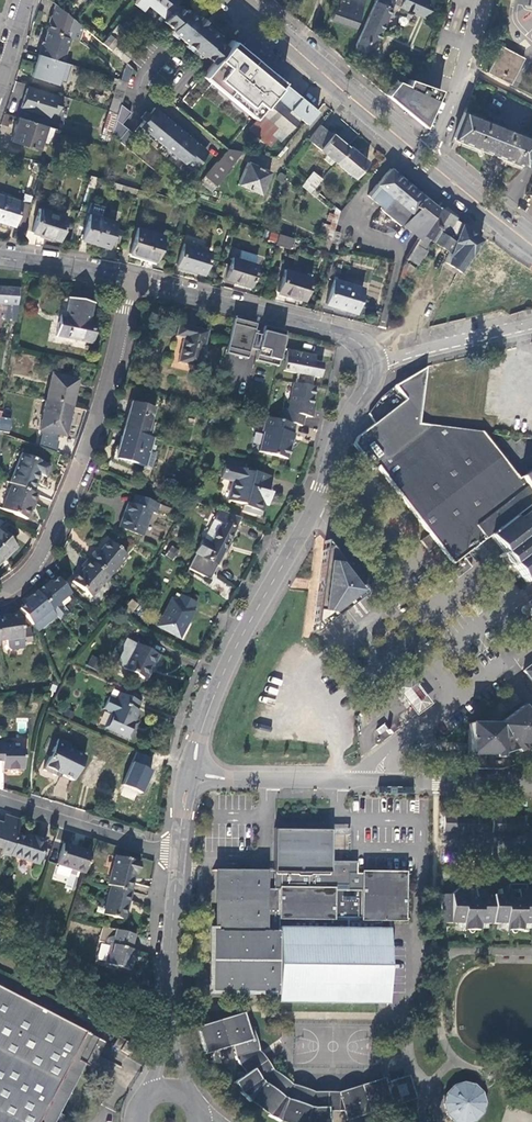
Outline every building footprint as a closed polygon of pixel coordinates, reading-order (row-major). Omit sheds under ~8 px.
[(133,3),(141,10),(147,4),(163,18),(174,4),(176,2),(174,0),(136,0),(133,3)] [(365,0),(339,0),(336,25),(362,27),(365,0)] [(353,48),(369,55),(392,4),(394,0),(374,0),(353,48)] [(161,20),(171,28),(169,30),(200,56),(202,54),(215,39),(217,35),(212,30),(202,22),(204,20),(198,15),(196,17),(190,11),(187,9),(184,13),(174,4),(163,18),(161,20)] [(81,27),(56,5),(45,30),(47,31),(67,38),(68,36),(77,39),(81,27)] [(116,23),(100,42),(124,63),(132,54),(116,41),(125,30),(116,23)] [(67,38),(47,31),(44,39),(43,38),(38,54),(60,61),(63,50),(67,47),(70,39),(67,38)] [(206,58),(212,63),(225,48),(219,43),(215,39),(202,54),(206,58)] [(256,61),(236,44),(231,40),(225,48),(212,63),(202,76),(207,80),(226,97),(256,61)] [(500,46),(486,72),(510,84),(523,58),(500,46)] [(60,61),(38,54),(30,77),(55,85),(56,81),(64,83),(70,64),(60,61)] [(258,111),(281,83),(282,82),(271,74),(259,63),(256,61),(226,97),(252,118),(258,111)] [(120,78),(128,82),(134,69),(127,65),(120,78)] [(408,115),(424,127),(439,90),(424,84),(423,84),(409,79),(406,85),(396,81),(384,95),(390,100),(408,115)] [(126,82),(117,80),(113,94),(117,95),(115,99),(112,98),(108,111),(116,113),(119,104),(126,82)] [(289,90),(281,83),(258,111),(260,113),(276,127),(270,134),(276,138),(279,141),(299,118),(306,124),(315,112),(289,90)] [(63,97),(27,85),(27,88),(41,93),(41,92),(46,93),(45,96),(61,102),(63,97)] [(61,102),(45,96),(46,93),(41,92),(41,93),(27,88),(20,108),(50,117),(52,111),(58,113),(61,102)] [(128,112),(119,104),(116,113),(110,134),(122,144),(130,134),(119,124),(128,112)] [(203,148),(154,107),(148,113),(146,111),(140,118),(143,120),(138,125),(192,170),(204,155),(200,152),(203,148)] [(485,115),(464,107),(463,111),(483,119),(485,115)] [(116,113),(108,111),(100,135),(104,136),(105,134),(110,135),(110,134),(116,113)] [(483,119),(463,111),(453,136),(492,151),(501,127),(483,119)] [(248,128),(264,141),(270,134),(276,127),(260,113),(248,128)] [(17,116),(10,140),(39,150),(45,126),(17,116)] [(307,140),(333,162),(347,146),(331,133),(330,134),(319,125),(307,140)] [(501,127),(492,151),(523,164),(531,142),(531,140),(501,127)] [(269,146),(276,138),(270,134),(264,141),(269,146)] [(347,146),(333,162),(353,178),(366,162),(347,146)] [(227,148),(198,182),(210,191),(231,167),(229,166),(242,151),(227,148)] [(38,170),(40,161),(33,160),(30,168),(38,170)] [(42,162),(41,167),(50,170),(52,165),(42,162)] [(247,163),(237,184),(258,194),(268,172),(247,163)] [(398,176),(389,168),(367,195),(381,207),(380,210),(399,225),(401,223),(419,237),(437,208),(433,204),(398,176)] [(154,171),(150,175),(157,180),(160,176),(154,171)] [(278,172),(275,179),(281,181),(284,175),(278,172)] [(311,172),(303,181),(311,188),(319,179),(311,172)] [(134,194),(135,190),(110,182),(109,187),(134,194)] [(0,195),(0,222),(14,226),(15,224),(23,226),(29,204),(0,195)] [(92,214),(102,216),(104,207),(93,205),(92,214)] [(452,237),(458,222),(452,218),(453,216),(442,209),(438,207),(437,208),(419,237),(405,261),(415,267),(425,249),(423,247),(427,240),(447,252),(452,237)] [(65,216),(38,208),(30,231),(58,240),(65,216)] [(115,222),(88,213),(80,240),(107,248),(115,222)] [(162,236),(136,228),(128,253),(154,261),(162,236)] [(333,231),(329,241),(336,243),(339,232),(333,231)] [(278,234),(275,244),(289,248),(292,238),(278,234)] [(326,251),(329,243),(322,241),(319,249),(326,251)] [(209,251),(182,243),(175,266),(202,275),(209,251)] [(255,264),(231,257),(225,279),(249,286),(255,264)] [(310,278),(284,269),(277,292),(303,300),(310,278)] [(333,279),(325,304),(354,314),(362,289),(333,279)] [(0,288),(0,304),(7,304),(14,305),(16,305),(17,289),(0,288)] [(92,304),(68,299),(64,318),(59,317),(55,336),(91,343),(94,326),(88,324),(92,304)] [(205,332),(177,325),(174,336),(182,338),(177,362),(197,367),(205,332)] [(252,331),(231,325),(225,349),(246,354),(252,331)] [(282,338),(260,333),(254,356),(276,362),(282,338)] [(314,357),(287,351),(283,370),(297,373),(295,384),(310,387),(312,377),(318,378),(321,365),(313,363),(314,357)] [(34,363),(21,360),(19,365),(32,368),(34,363)] [(425,366),(419,368),(413,371),(404,377),(393,385),(410,408),(377,434),(371,426),(357,437),(354,445),(372,470),(377,466),(428,534),(420,540),(428,551),(436,544),(451,564),(447,567),(454,576),(461,570),(463,572),(470,567),(461,556),(488,536),(513,517),(524,509),(531,503),(531,499),(480,432),(430,426),(431,411),(420,409),(425,366)] [(52,375),(45,401),(70,407),(76,381),(52,375)] [(295,384),(292,383),(286,412),(281,411),(279,421),(294,425),(301,426),(303,416),(311,418),(313,408),(310,407),(313,387),(310,387),(295,384)] [(70,407),(45,401),(39,430),(63,436),(70,407)] [(130,402),(122,430),(145,437),(153,408),(130,402)] [(279,421),(264,417),(261,432),(262,435),(258,453),(286,460),(289,447),(287,447),(291,433),(292,433),(294,425),(279,421)] [(145,437),(122,430),(114,458),(142,466),(150,438),(145,437)] [(21,455),(10,483),(12,484),(32,492),(39,475),(43,477),(48,467),(21,455)] [(233,482),(228,501),(242,505),(241,511),(260,517),(265,500),(268,502),(271,493),(267,492),(271,477),(252,472),(251,473),(244,471),(244,470),(224,464),(220,479),(233,482)] [(531,498),(531,470),(520,477),(531,498)] [(32,492),(12,484),(1,508),(26,519),(36,494),(32,492)] [(158,504),(136,496),(133,504),(129,503),(119,527),(143,536),(152,512),(155,513),(158,504)] [(240,519),(217,510),(213,520),(220,523),(202,558),(195,554),(188,568),(209,580),(240,519)] [(508,568),(511,565),(525,582),(531,577),(531,533),(530,533),(525,526),(522,528),(513,517),(488,536),(502,553),(499,555),(501,559),(508,568)] [(2,556),(4,558),(14,548),(0,533),(0,558),(2,556)] [(94,552),(87,560),(108,577),(125,556),(108,541),(97,554),(94,552)] [(171,545),(165,555),(174,560),(180,550),(171,545)] [(328,547),(323,551),(318,587),(313,627),(317,630),(364,594),(328,547)] [(108,577),(87,560),(81,567),(84,569),(80,573),(79,572),(72,581),(90,597),(108,577)] [(48,580),(35,591),(53,613),(66,602),(64,599),(70,594),(56,578),(50,583),(48,580)] [(53,613),(35,591),(23,601),(25,603),(18,609),(32,625),(38,620),(41,623),(53,613)] [(175,603),(171,600),(157,627),(178,638),(195,603),(179,595),(175,603)] [(524,622),(531,618),(531,622),(531,599),(521,608),(524,622)] [(0,621),(0,641),(6,641),(7,649),(8,651),(11,653),(19,651),(22,647),(21,642),(23,642),(19,615),(2,617),(3,621),(0,621)] [(123,668),(123,669),(142,679),(150,664),(153,666),(158,656),(136,644),(135,646),(126,640),(123,646),(122,653),(116,664),(123,668)] [(87,665),(98,670),(102,660),(91,656),(87,665)] [(409,675),(394,687),(416,715),(430,703),(409,675)] [(112,690),(104,710),(110,713),(104,728),(130,739),(135,728),(132,727),(139,711),(137,710),(140,702),(112,690)] [(469,723),(468,768),(503,769),(522,762),(531,755),(531,721),(522,706),(505,719),(500,719),(496,720),(492,723),(469,723)] [(386,723),(375,729),(381,739),(392,734),(386,723)] [(57,738),(41,769),(54,775),(55,772),(73,781),(85,756),(68,748),(69,745),(57,738)] [(2,760),(2,770),(23,770),(22,749),(12,749),(11,744),(1,745),(1,741),(0,741),(0,760),(2,760)] [(95,756),(81,782),(94,788),(96,785),(122,799),(132,781),(105,767),(107,762),(95,756)] [(483,815),(443,815),(443,831),(483,831),(483,815)] [(5,816),(2,824),(0,824),(0,847),(1,847),(0,851),(0,852),(9,855),(16,834),(20,821),(5,816)] [(525,816),(492,816),(492,831),(525,832),(525,816)] [(403,919),(404,873),(355,873),(355,863),(351,863),(347,862),(346,864),(329,864),(329,830),(310,830),(288,831),(273,830),(274,889),(262,889),(262,871),(251,871),(218,870),(217,931),(211,931),(211,954),(213,954),(213,963),(211,963),(211,990),(244,990),(277,991),(277,998),(376,999),(386,999),(387,919),(403,919)] [(16,834),(9,855),(38,864),(45,841),(33,837),(32,839),(16,834)] [(62,845),(56,865),(83,874),(90,853),(62,845)] [(114,856),(107,885),(110,886),(130,891),(134,875),(135,875),(139,863),(114,856)] [(441,895),(441,923),(461,923),(461,929),(478,930),(478,924),(503,924),(503,930),(519,931),(519,924),(531,924),(531,895),(525,888),(525,884),(507,884),(507,890),(497,890),(497,895),(484,895),(484,889),(474,890),(474,884),(457,884),(456,888),(450,895),(441,895)] [(110,886),(103,915),(124,921),(132,892),(130,891),(110,886)] [(134,935),(101,927),(98,941),(109,944),(104,964),(130,971),(134,956),(135,956),(136,951),(130,950),(134,935)] [(0,988),(0,1121),(56,1121),(99,1040),(0,988)] [(385,1083),(339,1097),(336,1097),(314,1097),(290,1089),(269,1073),(255,1053),(247,1029),(243,1013),(196,1029),(204,1054),(234,1046),(237,1056),(235,1057),(239,1066),(241,1065),(246,1073),(235,1082),(242,1092),(241,1093),(250,1103),(251,1101),(269,1114),(268,1116),(279,1121),(280,1121),(281,1120),(287,1121),(326,1121),(326,1111),(336,1112),(344,1112),(346,1120),(392,1106),(385,1083)] [(339,1097),(385,1083),(385,1080),(384,1078),(372,1082),(339,1093),(314,1093),(292,1085),(272,1070),(259,1051),(252,1027),(250,1028),(247,1029),(255,1053),(269,1073),(290,1089),(314,1097),(336,1097),(339,1097)] [(119,1037),(113,1046),(119,1050),(125,1040),(119,1037)] [(127,1042),(121,1050),(129,1055),(135,1047),(127,1042)] [(408,1076),(385,1083),(392,1106),(415,1100),(408,1076)] [(451,1086),(445,1094),(442,1104),(445,1114),(452,1121),(454,1121),(471,1121),(473,1121),(480,1114),(483,1104),(480,1094),(472,1086),(462,1083),(451,1086)]
